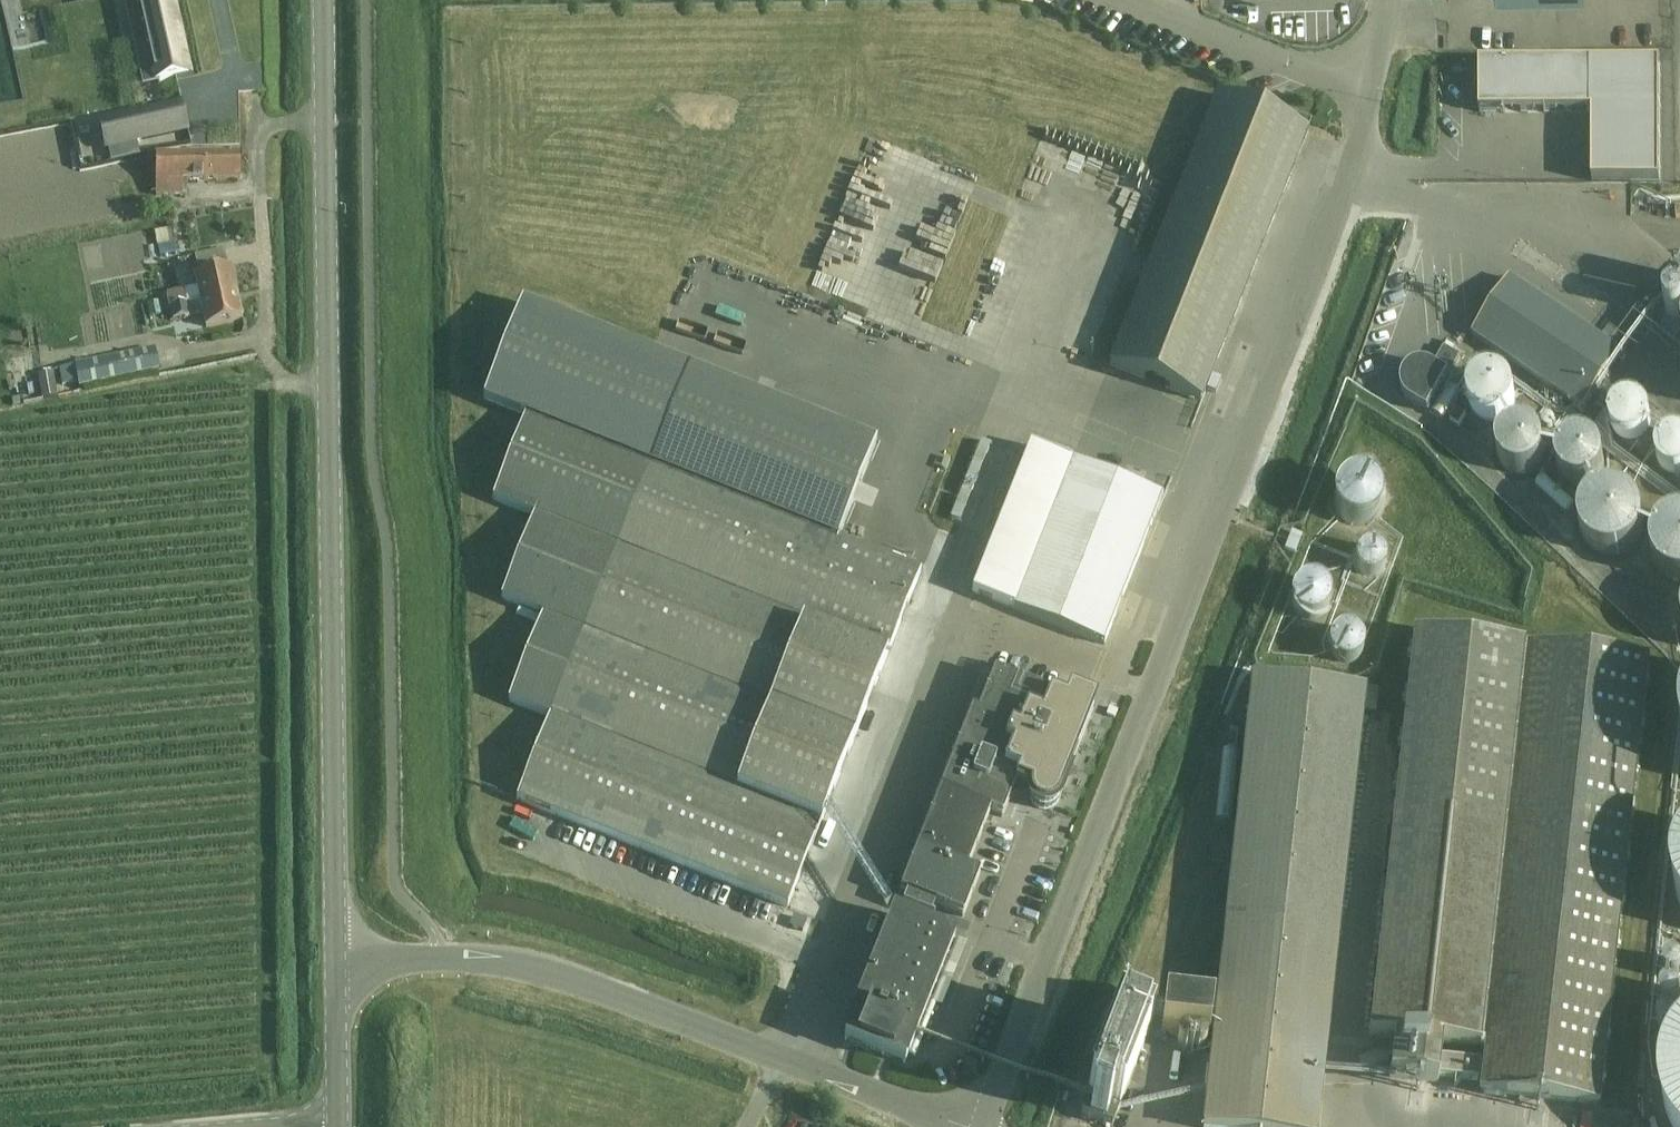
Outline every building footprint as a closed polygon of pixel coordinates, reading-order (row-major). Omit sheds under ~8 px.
[(147,83),(158,81),(158,83),(160,83),(160,82),(191,74),(175,0),(139,0),(149,41),(138,43),(147,83)] [(1516,33),(1505,33),(1505,59),(1516,59),(1516,33)] [(1480,63),(1480,113),(1506,113),(1506,111),(1521,111),(1521,113),(1528,113),(1528,111),(1544,111),(1544,113),(1550,113),(1550,111),(1565,111),(1565,113),(1572,113),(1572,111),(1587,111),(1588,113),(1592,113),(1591,63),(1480,63)] [(1658,63),(1591,63),(1592,113),(1592,179),(1659,179),(1658,63)] [(1200,401),(1308,131),(1217,95),(1109,365),(1200,401)] [(137,141),(188,130),(182,102),(114,117),(121,145),(108,148),(111,162),(140,155),(137,141)] [(201,151),(195,151),(195,154),(156,155),(156,196),(187,196),(187,181),(240,180),(240,154),(205,154),(201,154),(201,151)] [(187,209),(174,211),(177,235),(190,233),(187,209)] [(173,242),(158,246),(161,256),(176,252),(173,242)] [(170,308),(236,293),(231,268),(227,268),(223,250),(196,256),(200,275),(195,276),(197,288),(167,295),(170,308)] [(1473,335),(1585,409),(1622,353),(1510,279),(1473,335)] [(236,293),(170,308),(173,321),(203,314),(206,327),(242,319),(236,293)] [(837,540),(876,443),(522,303),(484,399),(525,416),(493,499),(534,515),(501,598),(542,615),(508,701),(549,717),(516,800),(788,908),(920,573),(837,540)] [(161,305),(149,307),(150,320),(163,318),(161,305)] [(1410,402),(1428,412),(1460,357),(1445,348),(1434,366),(1431,364),(1423,362),(1415,363),(1408,367),(1404,373),(1402,381),(1402,389),(1405,396),(1410,402)] [(79,387),(119,379),(159,370),(154,349),(75,367),(79,387)] [(57,396),(53,373),(38,376),(41,393),(34,395),(35,401),(57,396)] [(1510,384),(1507,381),(1504,379),(1500,377),(1496,376),(1492,375),(1488,375),(1484,376),(1481,378),(1477,380),(1474,383),(1472,386),(1470,389),(1468,393),(1468,397),(1468,401),(1469,405),(1470,409),(1472,412),(1475,415),(1478,418),(1481,420),(1485,421),(1489,422),(1493,422),(1496,422),(1500,420),(1504,419),(1507,416),(1510,413),(1512,410),(1513,406),(1514,403),(1515,399),(1514,395),(1513,391),(1512,387),(1510,384)] [(1220,384),(1212,381),(1207,395),(1215,398),(1220,384)] [(1646,407),(1644,404),(1641,402),(1638,400),(1635,399),(1631,399),(1627,399),(1624,399),(1620,401),(1617,403),(1615,405),(1612,408),(1611,411),(1609,414),(1609,418),(1609,421),(1610,425),(1611,428),(1613,431),(1615,434),(1618,436),(1621,438),(1624,439),(1627,440),(1631,440),(1634,439),(1638,438),(1641,437),(1643,435),(1646,432),(1648,429),(1649,426),(1650,423),(1650,420),(1650,416),(1649,413),(1648,410),(1646,407)] [(1456,409),(1450,420),(1459,425),(1465,415),(1456,409)] [(1539,467),(1541,463),(1543,460),(1544,456),(1544,452),(1544,448),(1543,444),(1541,440),(1539,437),(1536,434),(1533,432),(1529,430),(1525,429),(1521,428),(1517,428),(1514,429),(1510,431),(1506,433),(1503,436),(1501,439),(1499,442),(1498,446),(1497,450),(1497,454),(1498,458),(1499,461),(1501,465),(1504,468),(1507,471),(1510,473),(1514,474),(1518,475),(1522,475),(1525,475),(1529,473),(1533,472),(1536,469),(1539,467)] [(1677,433),(1674,433),(1671,434),(1667,435),(1665,437),(1662,439),(1660,442),(1658,444),(1657,448),(1656,451),(1656,454),(1656,458),(1657,461),(1658,464),(1660,467),(1663,469),(1666,471),(1669,473),(1672,474),(1676,474),(1679,474),(1679,433),(1677,433)] [(1595,482),(1598,480),(1601,476),(1602,473),(1604,469),(1604,465),(1604,461),(1603,458),(1602,454),(1600,451),(1597,448),(1595,445),(1591,443),(1588,442),(1584,441),(1580,441),(1576,441),(1572,442),(1569,444),(1566,446),(1563,449),(1560,452),(1559,456),(1558,460),(1557,464),(1558,468),(1559,472),(1560,476),(1563,479),(1565,482),(1569,484),(1572,486),(1576,487),(1580,487),(1584,487),(1588,486),(1592,485),(1595,482)] [(1071,461),(1030,445),(972,593),(1013,609),(1104,645),(1162,497),(1071,461)] [(1372,485),(1369,483),(1365,481),(1361,480),(1357,479),(1353,479),(1349,480),(1346,482),(1342,484),(1339,487),(1337,490),(1335,494),(1334,498),(1333,502),(1333,506),(1334,510),(1336,513),(1338,517),(1341,520),(1344,522),(1347,524),(1351,525),(1355,526),(1359,526),(1363,525),(1366,524),(1370,522),(1373,520),(1375,517),(1377,513),(1379,510),(1380,506),(1380,502),(1379,498),(1378,495),(1377,491),(1375,488),(1372,485)] [(1644,523),(1643,517),(1641,513),(1639,508),(1635,504),(1632,500),(1627,497),(1622,495),(1617,494),(1612,493),(1607,494),(1602,495),(1597,497),(1593,500),(1589,503),(1585,507),(1583,512),(1581,517),(1580,522),(1580,527),(1581,533),(1583,538),(1586,543),(1589,547),(1593,551),(1598,553),(1603,555),(1609,556),(1614,557),(1620,556),(1625,554),(1630,551),(1634,548),(1637,544),(1640,539),(1642,534),(1643,528),(1644,523)] [(1392,550),(1414,537),(1400,512),(1378,525),(1392,550)] [(1678,520),(1672,521),(1668,524),(1663,527),(1660,531),(1657,536),(1655,541),(1654,546),(1653,552),(1654,557),(1656,563),(1658,567),(1662,572),(1665,575),(1670,578),(1675,581),(1679,582),(1679,519),(1678,520)] [(1383,555),(1382,553),(1380,551),(1378,550),(1376,548),(1373,547),(1371,547),(1368,547),(1366,548),(1363,548),(1361,550),(1359,551),(1357,553),(1356,556),(1355,558),(1355,561),(1355,563),(1355,566),(1356,568),(1357,570),(1359,572),(1361,574),(1363,575),(1366,576),(1368,577),(1371,577),(1374,576),(1376,575),(1378,574),(1380,572),(1382,570),(1383,568),(1384,566),(1384,563),(1384,560),(1384,558),(1383,555)] [(1327,603),(1328,600),(1327,597),(1326,593),(1325,591),(1323,588),(1320,586),(1318,584),(1315,583),(1312,582),(1308,581),(1305,582),(1302,583),(1299,584),(1296,586),(1294,588),(1292,590),(1291,593),(1290,596),(1289,600),(1289,603),(1290,606),(1291,609),(1293,612),(1295,614),(1297,616),(1300,618),(1303,619),(1307,620),(1310,620),(1313,619),(1316,618),(1319,617),(1322,615),(1324,612),(1326,609),(1327,606),(1327,603)] [(1378,597),(1350,613),(1364,637),(1392,621),(1378,597)] [(1359,637),(1357,635),(1355,633),(1352,632),(1350,630),(1347,630),(1344,630),(1341,630),(1339,631),(1336,632),(1334,633),(1332,635),(1330,638),(1329,640),(1328,643),(1328,646),(1328,649),(1328,652),(1329,654),(1331,657),(1333,659),(1335,661),(1338,662),(1340,663),(1343,663),(1346,663),(1349,663),(1352,662),(1354,660),(1356,659),(1358,656),(1360,654),(1361,651),(1361,648),(1361,645),(1361,643),(1360,640),(1359,637)] [(1480,1089),(1588,1101),(1598,1102),(1647,662),(1414,636),(1369,1037),(1394,1040),(1390,1077),(1437,1082),(1438,1076),(1462,1079),(1464,1061),(1440,1059),(1442,1046),(1484,1050),(1480,1089)] [(907,896),(903,907),(931,917),(935,907),(963,918),(980,875),(967,871),(990,813),(1002,818),(1011,797),(1016,785),(1030,790),(1029,794),(1030,799),(1032,803),(1035,807),(1039,809),(1043,810),(1048,810),(1053,808),(1056,805),(1059,801),(1097,702),(1069,691),(1065,702),(995,674),(972,732),(966,729),(917,852),(900,892),(907,896)] [(1361,713),(1363,693),(1253,681),(1203,1126),(1316,1126),(1361,713)] [(1363,693),(1361,713),(1375,715),(1377,691),(1363,690),(1363,693)] [(905,1063),(955,938),(894,914),(845,1040),(905,1063)] [(1161,1033),(1209,1038),(1212,1010),(1164,1005),(1161,1033)] [(1116,1022),(1081,1116),(1111,1126),(1112,1126),(1147,1034),(1116,1022)] [(1678,1043),(1671,1055),(1667,1068),(1664,1081),(1664,1095),(1666,1108),(1670,1121),(1673,1126),(1679,1126),(1679,1041),(1678,1043)]
